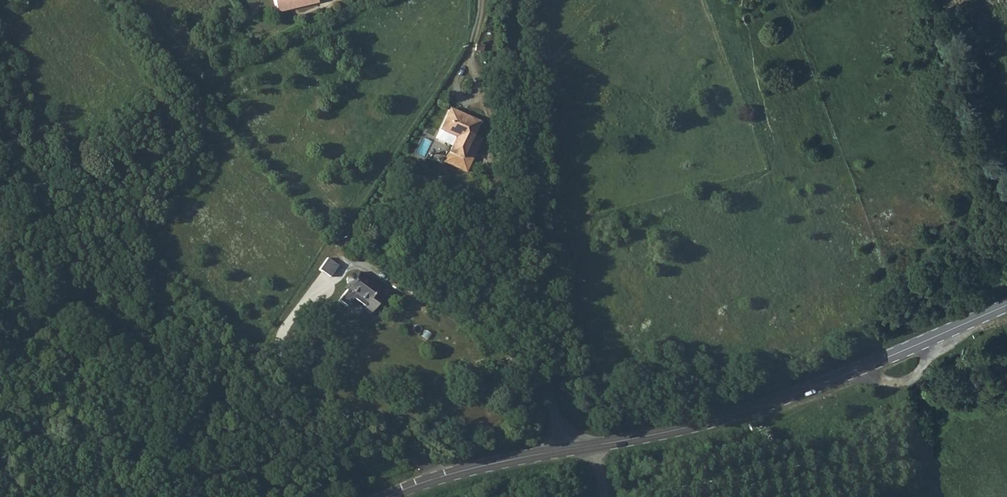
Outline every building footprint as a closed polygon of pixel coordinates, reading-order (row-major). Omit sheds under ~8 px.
[(276,10),(290,7),(289,4),(295,3),(296,6),(317,0),(273,0),(276,10)] [(215,26),(221,22),(218,17),(212,21),(215,26)] [(478,123),(450,108),(435,139),(451,146),(444,161),(466,172),(482,139),(473,134),(478,123)] [(358,252),(345,242),(341,249),(354,258),(358,252)] [(482,254),(490,253),(489,242),(481,243),(482,254)] [(321,269),(332,276),(340,265),(329,257),(321,269)] [(373,294),(378,287),(359,272),(356,277),(355,276),(354,276),(354,275),(353,275),(352,275),(351,275),(350,275),(349,276),(348,276),(348,277),(347,277),(347,278),(346,279),(346,280),(346,281),(346,282),(347,283),(347,284),(344,288),(365,304),(362,308),(370,314),(381,299),(373,294)] [(384,298),(390,291),(383,285),(377,292),(384,298)] [(505,360),(507,356),(494,347),(492,350),(505,360)] [(520,366),(507,356),(505,360),(502,363),(515,372),(520,366)]
